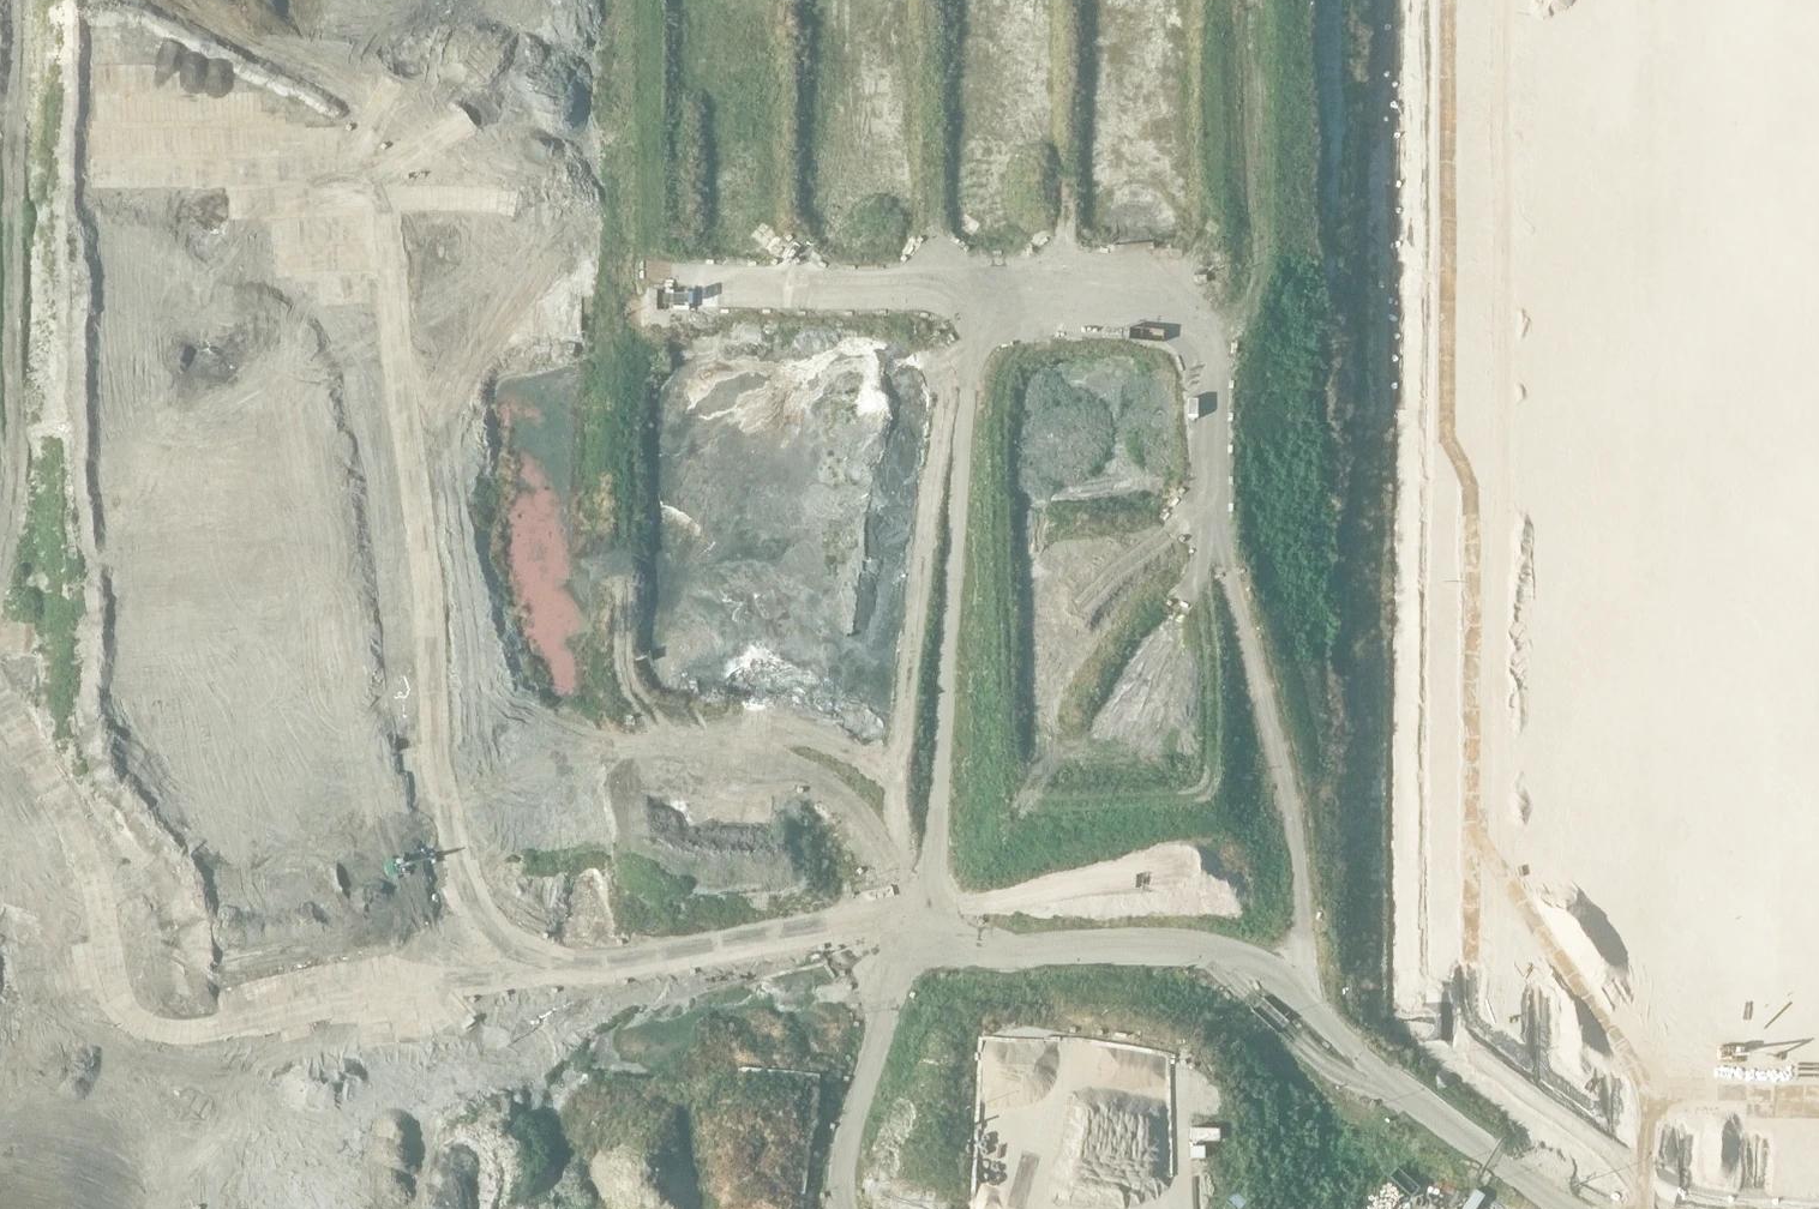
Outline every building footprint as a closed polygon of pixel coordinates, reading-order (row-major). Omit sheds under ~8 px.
[(1460,70),(1467,87),(1518,67),(1510,50),(1460,70)]
